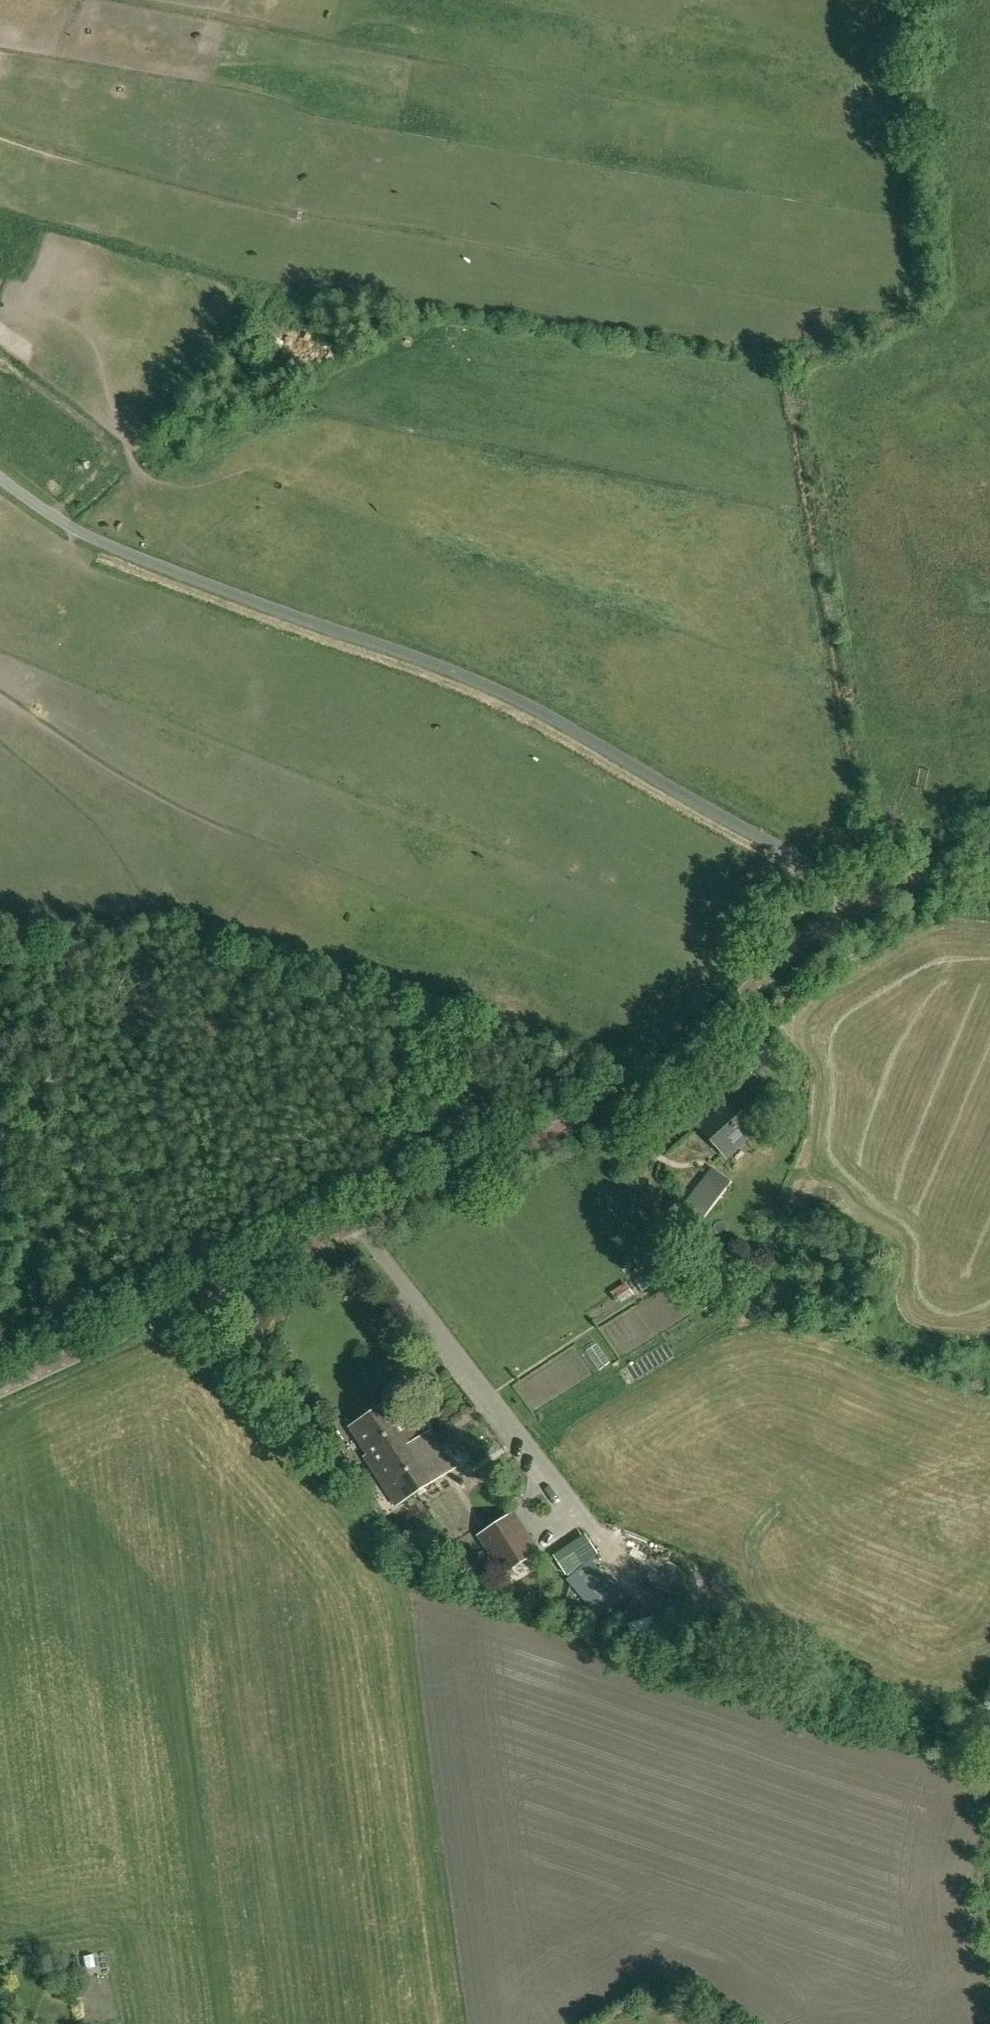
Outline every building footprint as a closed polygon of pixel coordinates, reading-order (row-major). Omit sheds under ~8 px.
[(766,1120),(738,1088),(697,1125),(726,1156),(766,1120)] [(712,1167),(685,1203),(704,1217),(724,1191),(713,1183),(720,1174),(712,1167)] [(626,1301),(641,1292),(633,1281),(619,1290),(626,1301)] [(410,1428),(393,1401),(351,1428),(369,1455),(365,1458),(396,1505),(454,1467),(431,1431),(421,1438),(414,1426),(410,1428)] [(321,1432),(309,1441),(317,1452),(329,1443),(321,1432)] [(501,1576),(540,1551),(515,1511),(476,1536),(501,1576)] [(592,1558),(582,1564),(564,1579),(596,1618),(623,1596),(592,1558)]
